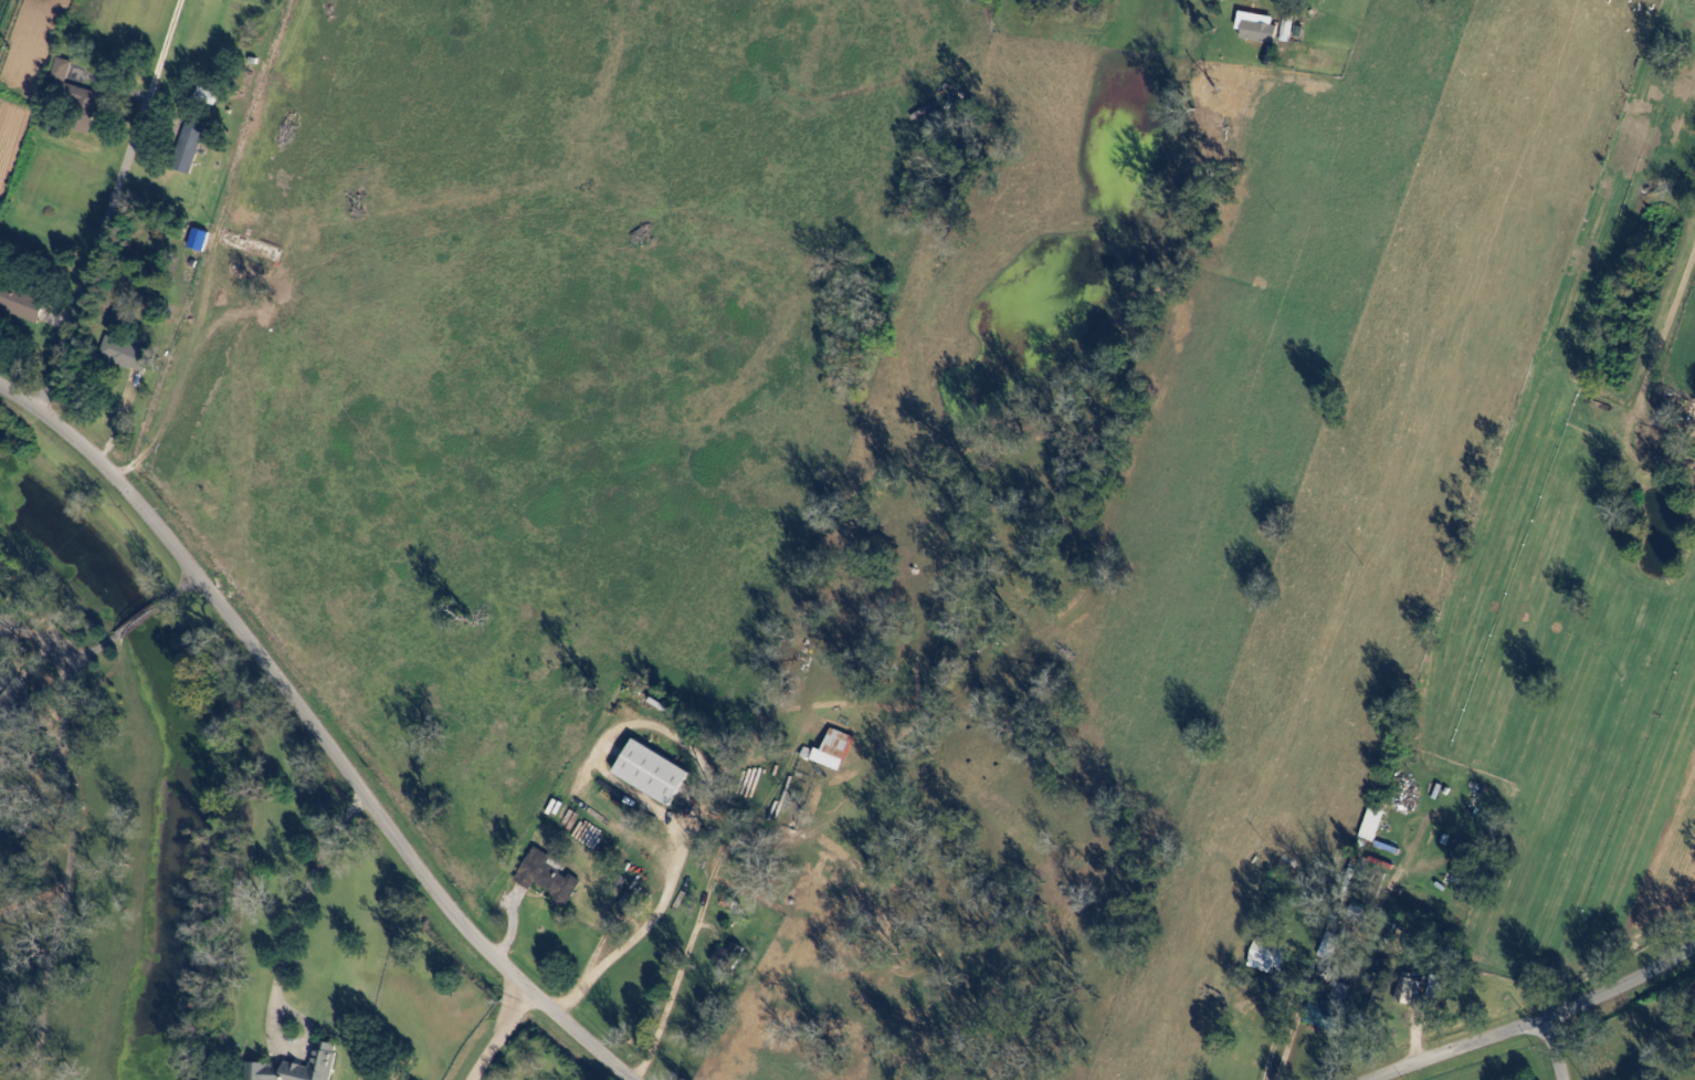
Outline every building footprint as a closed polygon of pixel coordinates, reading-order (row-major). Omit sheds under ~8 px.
[(1278,17),(1242,13),(1239,40),(1276,44),(1278,17)] [(72,130),(94,135),(104,95),(68,85),(75,62),(59,58),(54,79),(60,81),(56,97),(79,103),(72,130)] [(220,94),(201,87),(196,100),(215,107),(220,94)] [(171,168),(191,176),(209,130),(189,122),(171,168)] [(46,305),(0,287),(0,309),(39,324),(46,305)] [(101,358),(146,375),(153,354),(108,338),(101,358)] [(843,771),(855,737),(833,728),(824,751),(817,748),(813,760),(843,771)] [(615,774),(671,807),(692,773),(635,739),(615,774)] [(1386,814),(1370,809),(1361,838),(1377,843),(1386,814)] [(516,883),(532,891),(536,884),(558,896),(553,906),(566,913),(583,882),(571,876),(571,877),(549,865),(553,857),(535,847),(516,883)] [(1283,969),(1288,952),(1257,943),(1250,967),(1273,974),(1275,967),(1283,969)] [(340,1046),(320,1041),(313,1072),(253,1058),(248,1079),(333,1079),(340,1046)]
